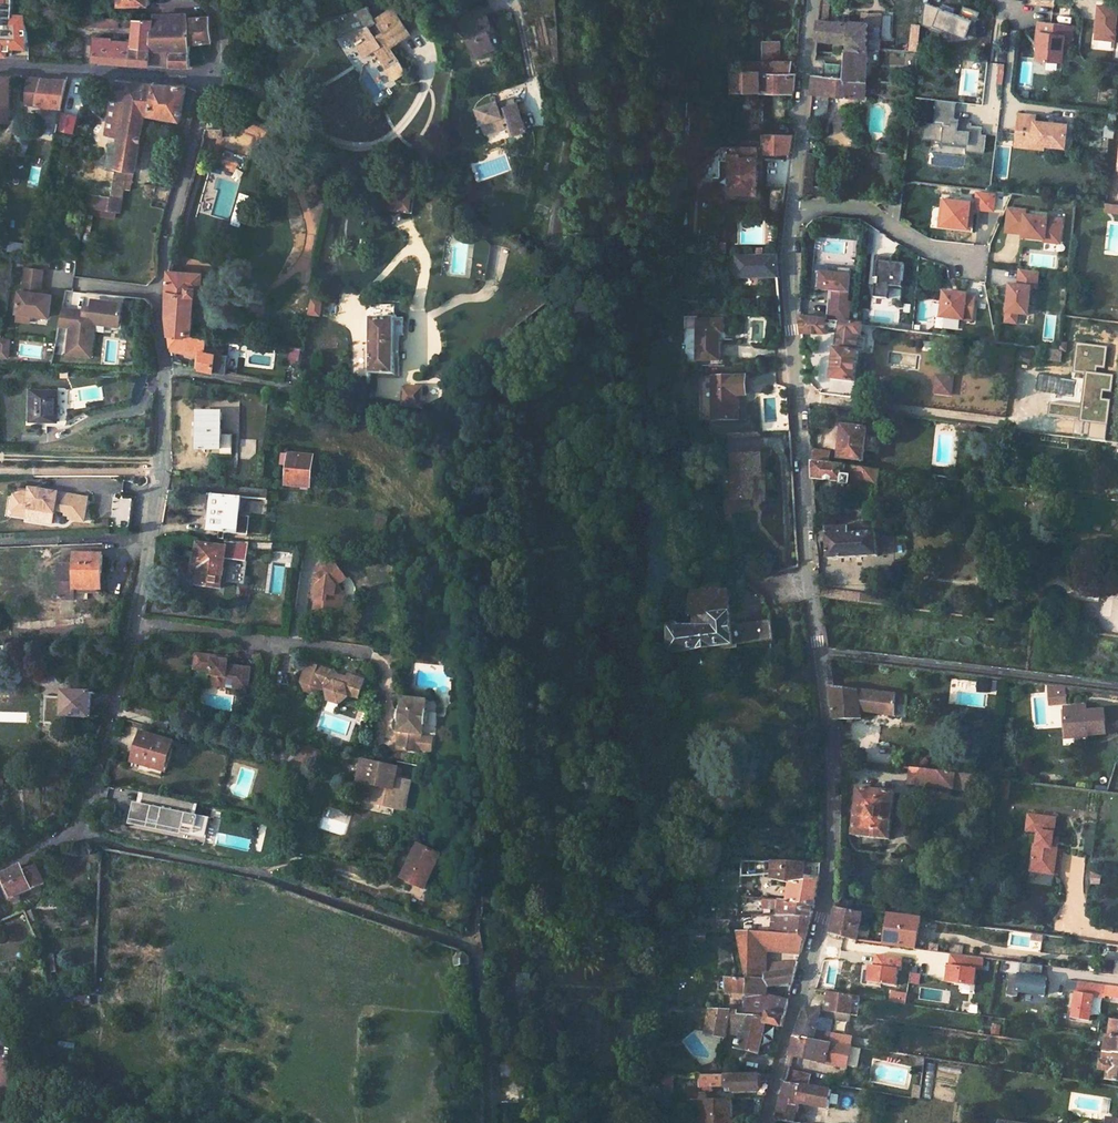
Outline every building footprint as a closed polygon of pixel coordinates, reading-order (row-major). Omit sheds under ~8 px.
[(13,53),(13,47),(13,36),(28,36),(27,14),(13,14),(13,0),(0,0),(0,53),(13,53)] [(141,10),(153,10),(152,0),(140,0),(141,10)] [(485,9),(461,19),(477,59),(496,50),(489,32),(493,30),(485,9)] [(81,13),(81,23),(121,23),(121,18),(131,18),(131,21),(136,21),(134,36),(112,36),(111,32),(95,32),(94,56),(150,61),(152,43),(156,12),(98,13),(81,13)] [(190,12),(156,12),(152,43),(170,45),(172,46),(173,47),(188,46),(189,36),(190,12)] [(210,12),(190,12),(189,36),(211,36),(210,12)] [(367,32),(345,37),(353,51),(356,49),(363,61),(369,58),(379,78),(394,71),(386,55),(408,43),(394,16),(373,27),(380,40),(372,44),(367,32)] [(818,22),(817,41),(847,43),(847,49),(868,50),(869,23),(845,21),(844,24),(818,22)] [(1072,47),(1074,27),(1039,23),(1038,33),(1036,43),(1039,44),(1039,49),(1037,62),(1062,64),(1064,47),(1072,47)] [(13,36),(13,47),(29,48),(28,36),(13,36)] [(211,36),(189,36),(188,46),(191,61),(213,61),(211,36)] [(170,45),(152,43),(150,61),(168,61),(170,45)] [(779,45),(763,45),(763,64),(779,64),(779,45)] [(188,46),(173,47),(172,61),(191,61),(188,46)] [(356,49),(353,51),(359,63),(363,61),(356,49)] [(847,49),(844,79),(867,81),(868,50),(847,49)] [(763,64),(745,64),(745,72),(763,72),(763,75),(796,75),(797,70),(793,66),(794,64),(779,64),(763,64)] [(824,78),(839,79),(840,67),(825,64),(824,78)] [(745,72),(725,72),(726,89),(727,89),(729,92),(732,94),(734,95),(735,89),(758,89),(759,95),(794,94),(796,75),(763,75),(763,72),(745,72)] [(824,78),(814,77),(812,94),(828,95),(841,96),(849,97),(866,99),(867,81),(844,79),(839,79),(824,78)] [(0,78),(0,122),(9,123),(13,79),(0,78)] [(30,80),(28,101),(38,102),(37,107),(39,107),(44,108),(44,113),(53,114),(54,109),(62,109),(68,82),(30,80)] [(131,85),(114,84),(112,100),(106,136),(109,137),(120,138),(131,85)] [(187,88),(131,85),(120,138),(115,169),(111,188),(109,200),(119,201),(121,190),(123,182),(131,184),(133,173),(135,174),(146,117),(181,122),(187,88)] [(828,95),(812,94),(810,117),(809,123),(824,125),(826,118),(828,95)] [(866,99),(849,97),(848,107),(865,108),(866,99)] [(514,100),(497,107),(500,113),(517,106),(514,100)] [(497,107),(477,115),(487,140),(510,130),(515,141),(528,136),(517,106),(500,113),(497,107)] [(77,117),(63,114),(59,132),(73,135),(77,117)] [(1065,148),(1067,125),(1035,122),(1036,116),(1019,115),(1017,139),(1032,141),(1032,145),(1040,145),(1044,146),(1065,148)] [(724,149),(697,170),(698,180),(721,179),(722,160),(730,160),(731,194),(759,194),(759,155),(786,154),(788,136),(764,136),(764,143),(763,148),(739,148),(724,149)] [(120,138),(109,137),(104,167),(115,169),(120,138)] [(1032,145),(1032,141),(1017,139),(1016,147),(1044,150),(1044,146),(1040,145),(1032,145)] [(806,155),(805,165),(814,166),(815,156),(806,155)] [(805,165),(805,175),(813,176),(814,166),(805,165)] [(805,175),(804,196),(811,197),(813,176),(805,175)] [(131,184),(123,182),(121,190),(130,192),(131,184)] [(905,185),(903,205),(912,206),(915,184),(905,185)] [(828,190),(812,188),(811,197),(827,198),(828,190)] [(414,193),(388,190),(386,211),(412,214),(414,193)] [(836,191),(828,190),(827,198),(835,199),(836,191)] [(88,197),(85,197),(84,206),(118,211),(119,201),(88,197)] [(777,256),(763,256),(765,279),(779,278),(777,256)] [(43,272),(26,269),(23,293),(19,292),(16,314),(48,318),(51,297),(40,295),(43,272)] [(201,275),(169,272),(168,301),(167,320),(169,336),(192,335),(195,291),(200,291),(201,275)] [(321,302),(311,301),(308,315),(319,316),(321,302)] [(90,309),(83,308),(82,312),(63,310),(59,327),(69,327),(66,355),(90,358),(93,330),(88,330),(89,324),(105,326),(106,321),(118,322),(120,304),(96,302),(95,309),(90,309)] [(725,318),(699,317),(699,315),(686,314),(685,327),(698,327),(698,358),(720,359),(721,332),(724,332),(725,318)] [(800,318),(802,335),(825,337),(826,321),(800,318)] [(394,320),(370,319),(370,375),(394,376),(394,320)] [(835,351),(832,380),(855,384),(862,326),(841,323),(838,350),(835,351)] [(192,335),(169,336),(170,347),(203,353),(202,369),(226,374),(227,357),(216,355),(216,352),(205,350),(206,337),(192,335)] [(0,337),(0,358),(8,359),(11,338),(0,337)] [(1061,351),(1044,349),(1043,359),(1060,362),(1061,351)] [(747,377),(714,379),(717,421),(743,421),(742,396),(748,396),(747,377)] [(821,389),(810,390),(811,401),(822,400),(821,389)] [(59,392),(31,390),(29,423),(56,425),(59,392)] [(423,392),(405,390),(404,406),(423,409),(423,392)] [(220,417),(196,415),(193,451),(217,452),(220,417)] [(868,430),(843,427),(839,459),(864,462),(868,430)] [(1092,440),(1072,438),(1071,444),(1091,447),(1098,447),(1099,441),(1092,440)] [(829,456),(814,454),(814,462),(828,464),(829,456)] [(761,455),(732,456),(733,501),(754,500),(754,477),(762,477),(761,455)] [(314,460),(290,457),(287,485),(311,487),(314,460)] [(828,464),(814,462),(815,479),(842,482),(842,484),(850,486),(850,483),(878,487),(880,471),(828,464)] [(642,497),(641,480),(632,480),(632,498),(642,497)] [(93,520),(97,499),(36,490),(34,500),(22,498),(20,511),(21,512),(30,514),(33,512),(61,516),(62,514),(72,515),(75,518),(93,520)] [(268,493),(242,491),(241,499),(267,501),(268,493)] [(208,531),(246,535),(247,518),(237,517),(239,498),(206,495),(204,522),(209,523),(208,531)] [(20,511),(22,498),(20,498),(17,512),(19,515),(32,517),(33,512),(30,514),(21,512),(20,511)] [(128,501),(110,500),(108,527),(126,529),(128,501)] [(1044,506),(1041,509),(1043,514),(1047,514),(1050,511),(1049,506),(1044,506)] [(850,529),(817,530),(818,543),(828,542),(829,560),(879,556),(877,533),(850,535),(850,529)] [(189,553),(186,580),(221,584),(224,560),(246,563),(248,545),(226,544),(225,549),(197,545),(195,554),(189,553)] [(74,589),(101,590),(101,556),(73,557),(73,568),(58,568),(58,601),(72,601),(74,602),(74,589)] [(316,578),(314,592),(316,593),(316,595),(314,610),(335,613),(344,611),(346,602),(342,601),(342,598),(343,594),(338,588),(347,581),(335,565),(333,567),(331,564),(325,569),(322,566),(316,570),(320,576),(316,578)] [(677,626),(670,626),(668,631),(674,631),(676,653),(773,641),(771,621),(732,627),(727,592),(701,590),(701,592),(691,590),(688,617),(693,618),(694,625),(682,625),(682,628),(678,628),(677,626)] [(1069,619),(1058,618),(1056,629),(1067,630),(1069,619)] [(674,631),(668,631),(668,654),(676,653),(674,631)] [(249,668),(225,665),(222,661),(223,658),(222,658),(216,657),(216,660),(212,659),(212,657),(195,655),(194,655),(193,669),(210,671),(212,675),(211,684),(246,689),(249,669),(249,668)] [(365,680),(348,675),(347,677),(342,675),(341,678),(337,676),(335,673),(309,664),(302,683),(306,691),(314,694),(322,690),(324,685),(327,688),(326,689),(328,701),(340,705),(349,697),(350,695),(359,699),(365,680)] [(834,689),(830,688),(835,721),(862,720),(861,712),(906,719),(907,696),(834,689)] [(1067,690),(1050,688),(1052,707),(1068,706),(1067,690)] [(89,694),(62,692),(62,701),(61,716),(82,717),(82,719),(86,719),(86,717),(89,718),(89,694)] [(61,716),(62,701),(49,700),(48,721),(60,722),(61,716)] [(403,714),(401,726),(402,727),(401,737),(402,737),(399,753),(400,753),(422,756),(424,741),(426,741),(427,730),(429,731),(431,719),(429,718),(431,706),(407,702),(404,714),(403,714)] [(1077,707),(1064,707),(1066,735),(1105,733),(1103,710),(1085,711),(1077,711),(1077,707)] [(142,734),(133,761),(143,764),(140,773),(161,780),(163,774),(166,775),(174,747),(171,746),(172,743),(142,734)] [(850,749),(841,748),(843,761),(852,762),(850,749)] [(361,761),(357,781),(372,784),(372,788),(367,787),(362,809),(385,815),(388,806),(399,808),(403,791),(391,788),(395,769),(361,761)] [(948,791),(976,794),(979,777),(950,774),(911,769),(910,787),(948,791)] [(895,795),(859,791),(853,838),(889,841),(895,795)] [(192,804),(143,793),(140,804),(135,803),(133,803),(128,824),(143,827),(144,824),(153,826),(152,829),(174,834),(177,824),(187,826),(190,815),(192,804)] [(399,808),(388,806),(385,815),(400,819),(402,809),(399,808)] [(1036,845),(1033,872),(1056,874),(1059,848),(1054,847),(1057,818),(1031,816),(1030,815),(1029,831),(1041,833),(1039,846),(1036,845)] [(440,856),(418,845),(402,877),(424,888),(440,856)] [(856,853),(841,852),(838,889),(836,907),(852,908),(856,853)] [(773,862),(742,862),(741,876),(767,874),(768,877),(771,877),(771,878),(773,878),(773,862)] [(805,862),(773,862),(773,878),(790,883),(805,881),(805,862)] [(821,862),(805,862),(805,881),(807,881),(808,877),(820,878),(821,862)] [(3,877),(12,898),(33,891),(33,890),(26,875),(21,867),(3,877)] [(37,869),(26,875),(33,890),(45,884),(37,869)] [(805,881),(790,883),(788,900),(815,904),(816,900),(820,878),(808,877),(807,881),(805,881)] [(499,891),(484,890),(483,901),(498,901),(499,891)] [(788,900),(776,898),(775,916),(784,916),(811,918),(815,904),(788,900)] [(980,904),(979,912),(986,913),(987,904),(980,904)] [(836,907),(831,933),(857,936),(862,912),(836,907)] [(889,911),(884,940),(915,945),(920,914),(889,911)] [(811,918),(784,916),(783,931),(781,931),(781,934),(806,934),(811,918)] [(781,934),(734,933),(743,976),(761,978),(763,973),(796,969),(798,960),(763,964),(763,950),(800,953),(806,934),(781,934)] [(471,959),(463,952),(460,956),(458,958),(459,965),(471,964),(471,959)] [(948,954),(945,983),(975,987),(977,970),(982,970),(984,958),(948,954)] [(1115,973),(1116,962),(1107,961),(1106,972),(1115,973)] [(743,978),(716,975),(716,989),(745,993),(746,1002),(746,1014),(765,1017),(767,1011),(784,1015),(788,997),(785,996),(784,999),(776,996),(764,995),(765,983),(792,982),(795,971),(796,969),(763,973),(761,978),(743,976),(743,978)] [(919,984),(920,974),(910,973),(909,983),(919,984)] [(1008,974),(1008,995),(1020,995),(1020,1003),(1046,1003),(1046,975),(1008,974)] [(906,981),(886,977),(884,985),(887,985),(905,988),(906,981)] [(1073,991),(1071,1020),(1092,1022),(1094,997),(1107,998),(1108,984),(1067,981),(1066,991),(1073,991)] [(906,988),(905,988),(887,985),(886,997),(905,1000),(906,988)] [(859,997),(829,992),(827,1010),(857,1015),(859,997)] [(723,1009),(710,1008),(706,1032),(726,1036),(729,1025),(743,1028),(739,1048),(759,1053),(767,1024),(782,1027),(784,1015),(767,1011),(765,1017),(746,1014),(740,1013),(738,1013),(738,1010),(729,1010),(729,1009),(723,1009)] [(806,1008),(794,1037),(797,1037),(851,1045),(873,1049),(874,1042),(850,1038),(851,1036),(818,1030),(820,1016),(856,1021),(857,1015),(807,1008),(806,1008)] [(1111,1018),(1109,1033),(1107,1033),(1105,1050),(1117,1052),(1117,1019),(1111,1018)] [(851,1045),(797,1037),(793,1056),(847,1068),(851,1045)] [(1105,1050),(1103,1060),(1101,1068),(1103,1068),(1101,1077),(1117,1079),(1117,1052),(1105,1050)] [(789,1072),(787,1082),(811,1086),(814,1075),(811,1074),(802,1075),(789,1072)] [(771,1073),(712,1074),(713,1084),(734,1084),(734,1090),(759,1090),(768,1089),(771,1073)] [(713,1084),(712,1074),(700,1074),(700,1088),(704,1088),(704,1085),(713,1085),(713,1084)] [(805,1114),(799,1113),(801,1103),(830,1108),(833,1090),(811,1086),(787,1082),(777,1121),(781,1121),(794,1122),(804,1122),(805,1114)] [(768,1099),(768,1089),(759,1090),(759,1099),(768,1099)] [(701,1119),(701,1122),(733,1122),(733,1099),(709,1099),(709,1093),(701,1093),(701,1100),(691,1100),(691,1119),(701,1119)] [(744,1099),(744,1111),(753,1110),(753,1109),(764,1111),(768,1099),(744,1099)] [(805,1114),(804,1122),(814,1122),(815,1115),(805,1114)]
